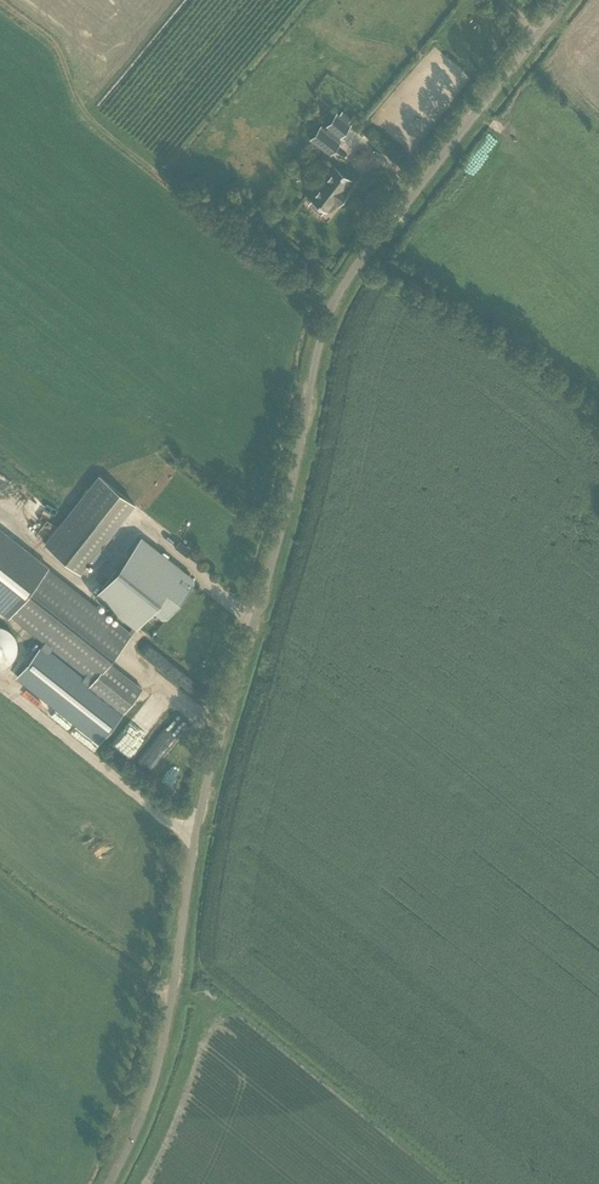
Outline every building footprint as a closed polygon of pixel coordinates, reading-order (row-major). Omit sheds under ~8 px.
[(322,126),(311,139),(330,154),(341,141),(337,138),(339,136),(341,137),(351,124),(338,113),(327,127),(328,128),(327,130),(322,126)] [(335,167),(311,198),(327,211),(334,201),(337,203),(346,191),(344,189),(351,180),(335,167)] [(81,571),(135,504),(100,476),(46,543),(81,571)] [(45,522),(29,543),(36,548),(52,527),(45,522)] [(0,528),(0,608),(10,616),(11,615),(94,681),(89,688),(123,714),(142,689),(109,663),(132,634),(48,568),(49,567),(0,528)] [(98,595),(140,627),(155,608),(168,618),(194,585),(181,574),(182,573),(141,541),(98,595)] [(192,551),(179,541),(175,548),(188,557),(192,551)] [(3,668),(6,667),(9,665),(12,663),(14,660),(16,657),(18,654),(18,651),(19,647),(18,644),(18,641),(16,637),(14,635),(12,632),(9,630),(6,628),(3,627),(0,627),(0,668),(3,668)] [(154,648),(143,659),(158,675),(176,684),(182,690),(196,698),(199,695),(204,686),(194,681),(191,678),(187,675),(175,662),(161,655),(154,648)] [(259,659),(255,673),(265,675),(268,661),(259,659)] [(132,760),(165,705),(149,695),(116,751),(132,760)] [(83,718),(91,724),(101,712),(93,705),(83,718)] [(172,717),(149,751),(143,747),(132,763),(152,777),(187,727),(172,717)]
